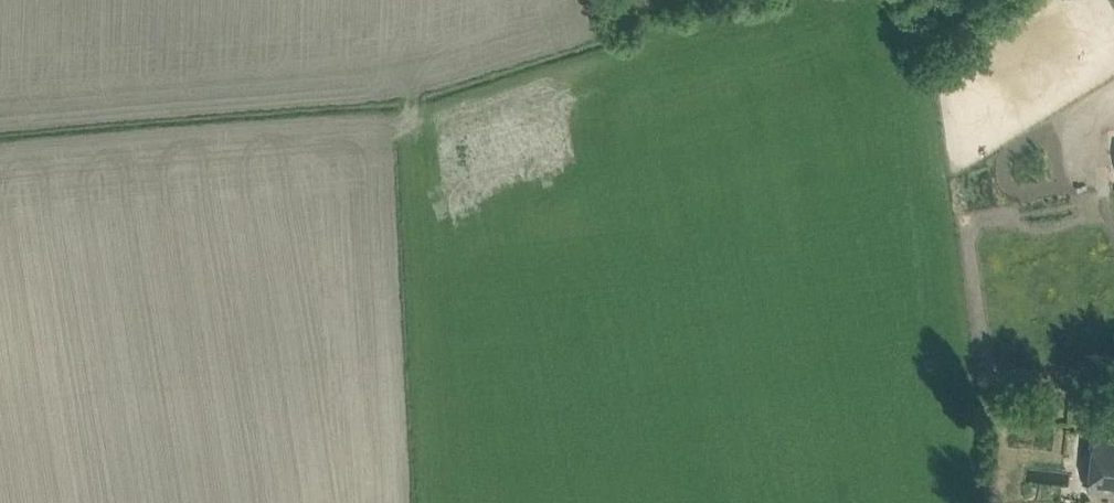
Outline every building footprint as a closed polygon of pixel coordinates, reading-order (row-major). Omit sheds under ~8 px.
[(1090,488),(1113,491),(1113,435),(1094,433),(1090,488)]
